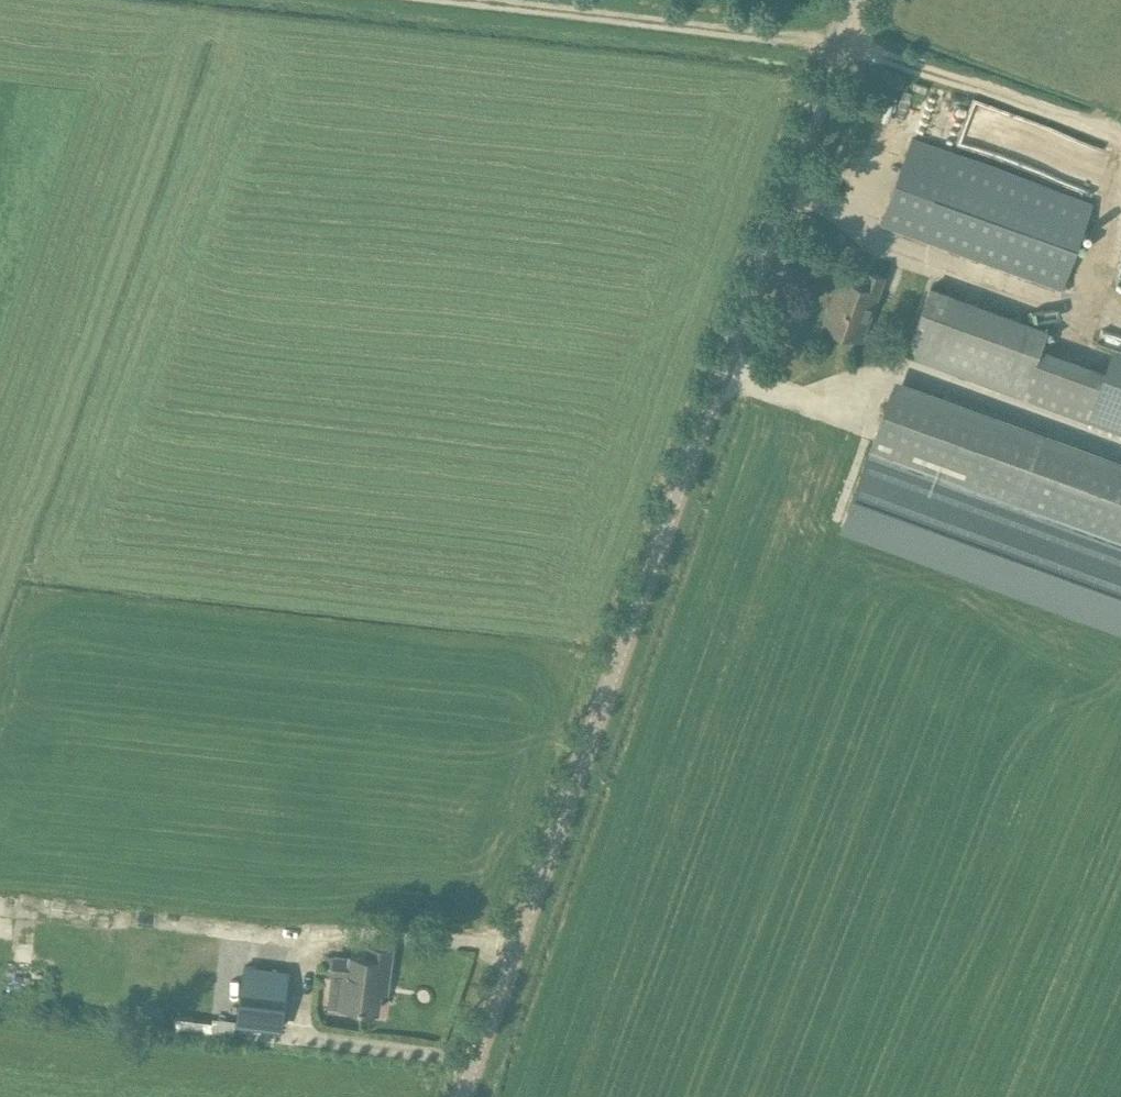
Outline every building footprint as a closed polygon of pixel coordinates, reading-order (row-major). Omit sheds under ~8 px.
[(1094,203),(912,138),(882,222),(1063,287),(1094,203)] [(884,275),(866,269),(861,283),(841,275),(824,324),(862,338),(884,275)] [(906,353),(1088,419),(1120,431),(1120,351),(1114,348),(1106,370),(1042,347),(1049,329),(931,286),(906,353)] [(843,526),(1120,627),(1120,461),(896,379),(843,526)] [(392,948),(369,945),(367,957),(350,954),(350,957),(335,954),(333,972),(348,974),(345,1005),(378,1009),(381,982),(388,983),(392,948)] [(286,990),(242,985),(237,1022),(281,1027),(286,990)]
